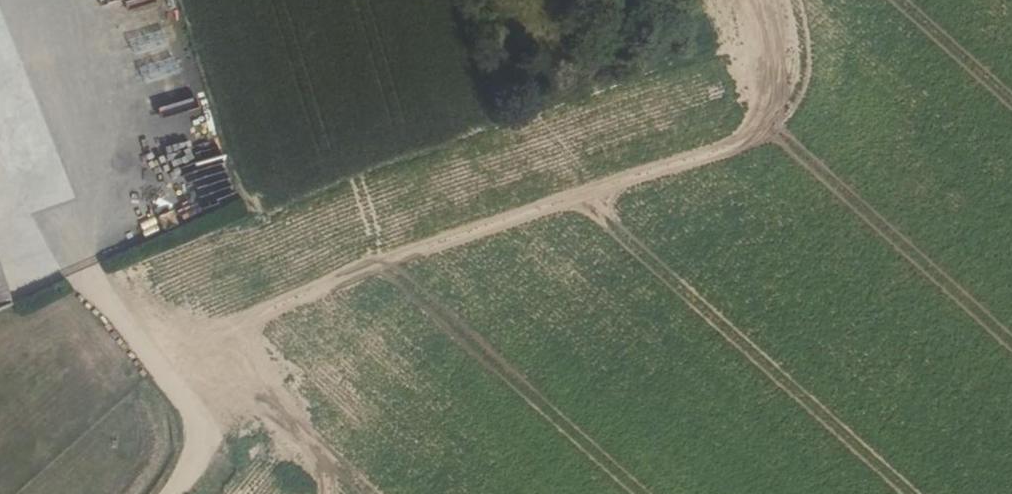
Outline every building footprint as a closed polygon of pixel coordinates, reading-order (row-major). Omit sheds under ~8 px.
[(159,0),(88,0),(108,74),(148,64),(150,74),(178,66),(159,0)] [(0,247),(0,311),(21,303),(0,247)]
